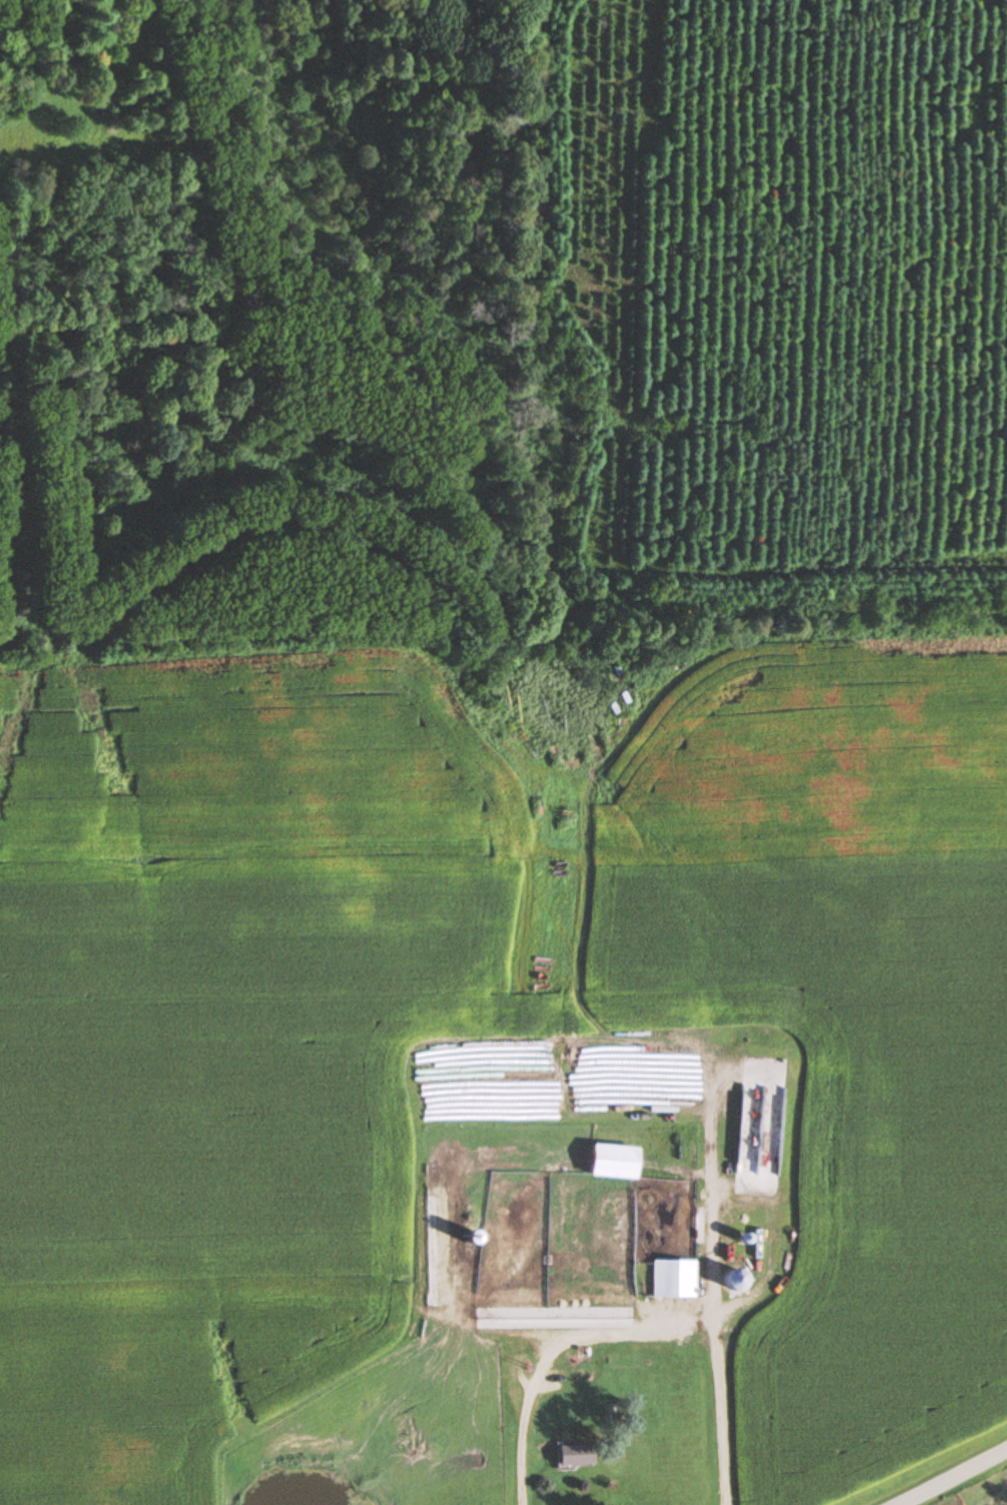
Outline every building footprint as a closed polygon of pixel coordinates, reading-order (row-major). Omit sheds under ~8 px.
[(581,1176),(626,1179),(628,1148),(582,1146),(581,1176)] [(690,1298),(690,1260),(647,1260),(647,1298),(690,1298)] [(713,1290),(737,1290),(737,1270),(713,1270),(713,1290)] [(580,1446),(551,1446),(551,1467),(580,1467),(580,1446)]
